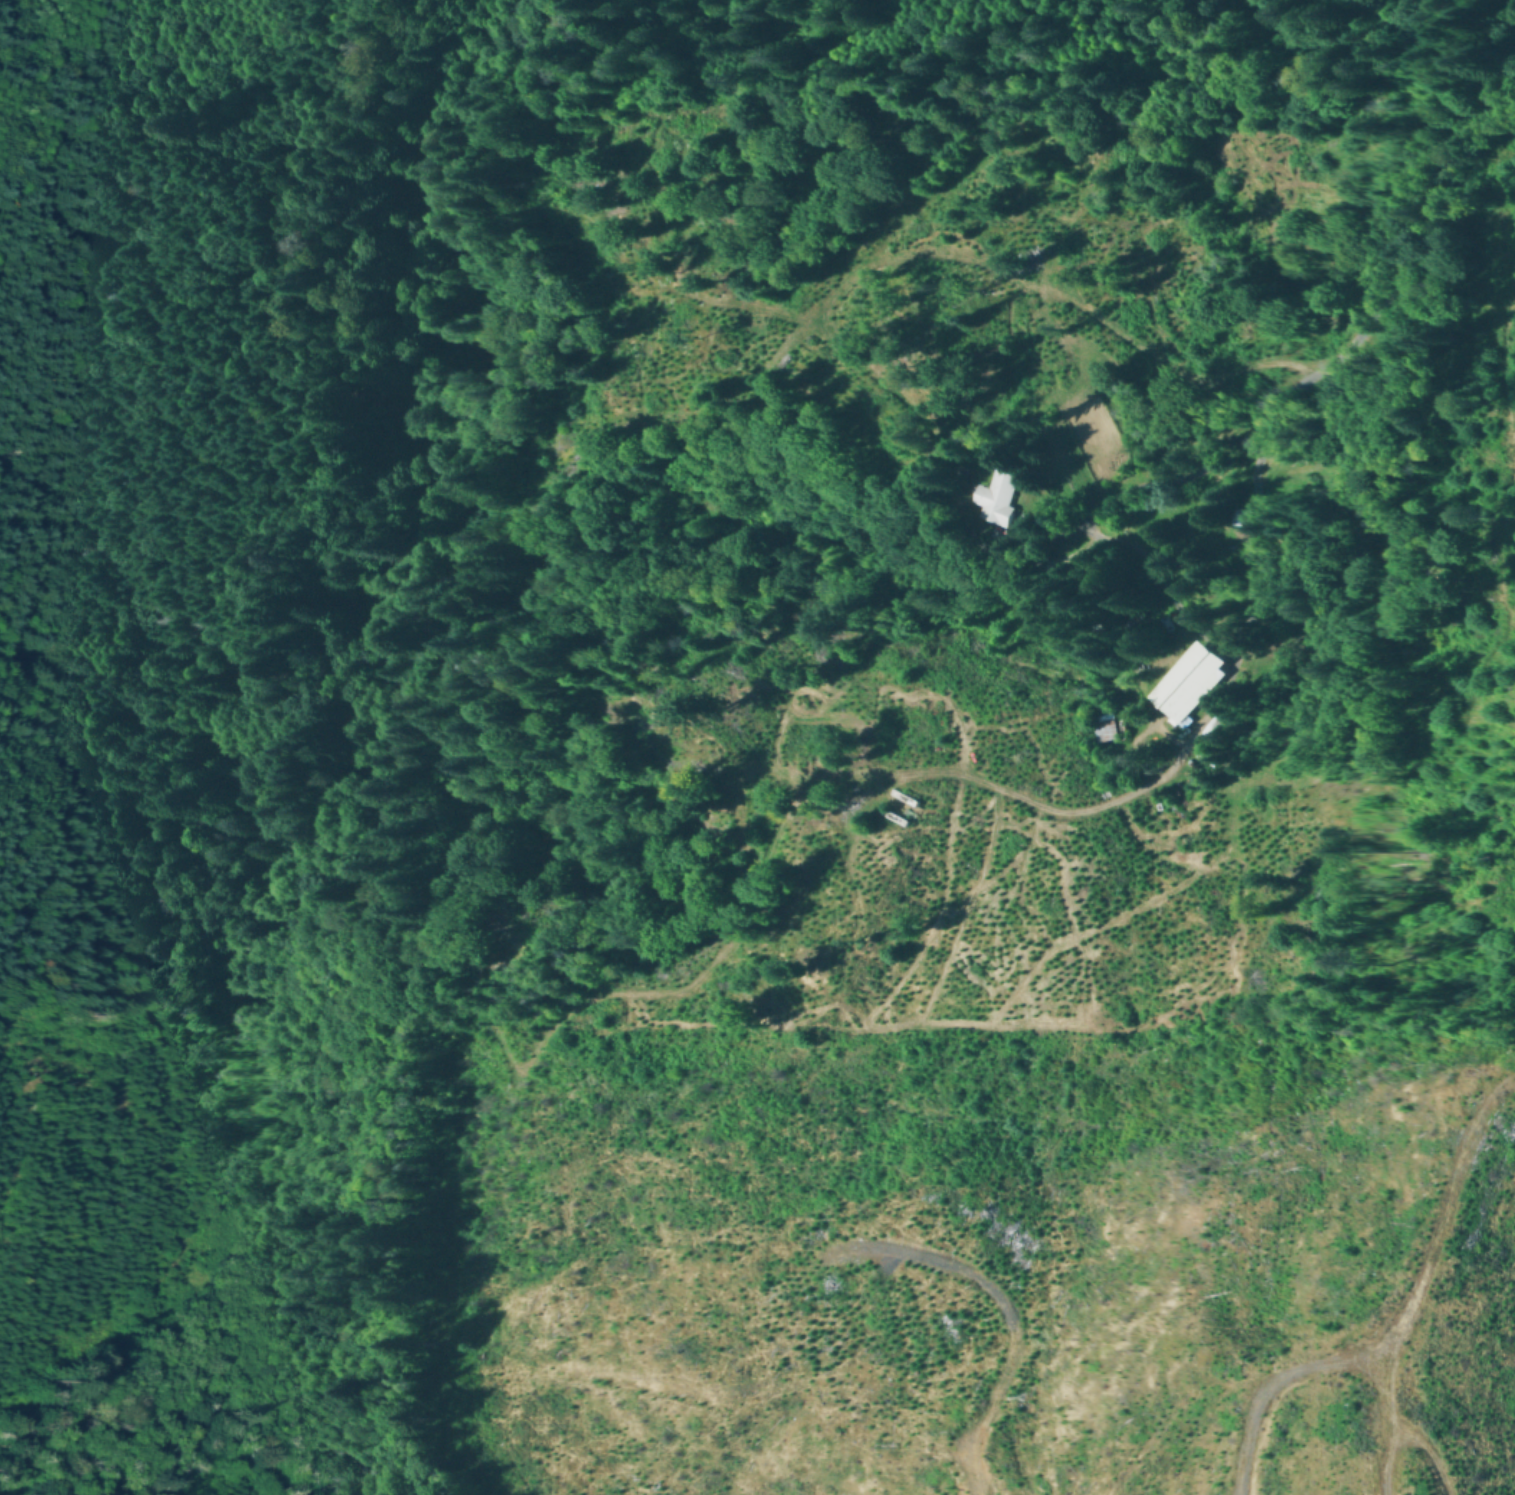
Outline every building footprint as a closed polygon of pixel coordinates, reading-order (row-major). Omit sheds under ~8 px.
[(1062,417),(1072,432),(1090,418),(1083,408),(1089,404),(1081,394),(1061,409),(1065,415),(1062,417)] [(979,519),(1004,529),(1022,479),(998,470),(979,519)] [(1227,666),(1195,641),(1149,700),(1181,725),(1227,666)]
